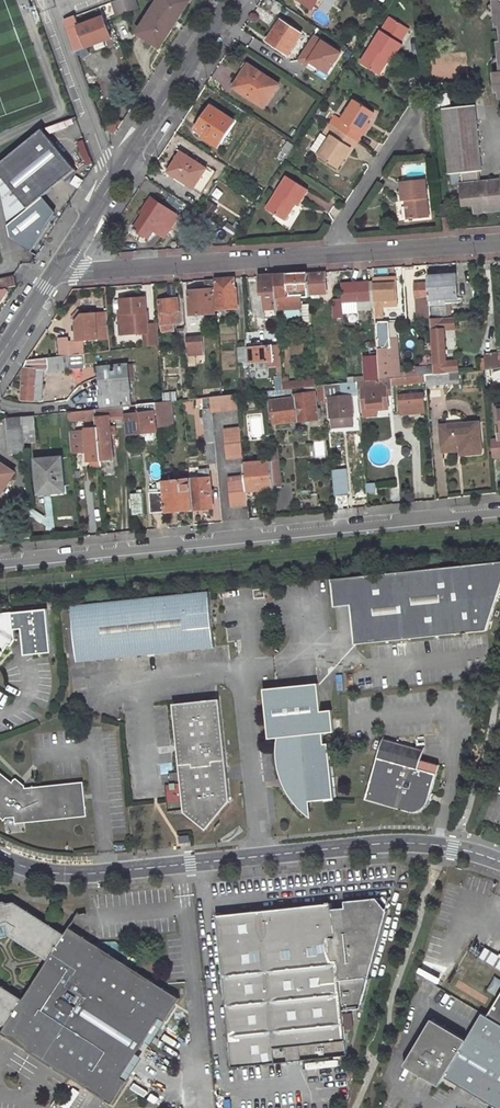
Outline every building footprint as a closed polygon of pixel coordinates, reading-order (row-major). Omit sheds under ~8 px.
[(117,17),(137,10),(133,0),(121,0),(112,4),(117,17)] [(138,35),(160,49),(190,2),(187,0),(161,0),(138,35)] [(318,0),(298,0),(312,9),(318,0)] [(494,1),(494,5),(489,6),(486,9),(496,17),(499,17),(499,0),(495,0),(494,1)] [(108,42),(101,21),(79,29),(75,18),(62,22),(74,55),(93,48),(95,53),(106,49),(104,44),(108,42)] [(288,56),(301,36),(280,22),(273,32),(277,35),(271,45),(288,56)] [(273,32),(267,42),(271,45),(277,35),(273,32)] [(307,66),(308,63),(327,73),(340,48),(310,33),(296,60),(307,66)] [(401,46),(380,33),(360,66),(378,77),(388,61),(391,63),(401,46)] [(499,55),(492,65),(496,67),(499,67),(499,55)] [(251,68),(247,66),(241,75),(245,77),(251,68)] [(232,88),(263,108),(278,86),(251,68),(245,77),(241,75),(232,88)] [(372,114),(353,101),(340,122),(333,117),(328,125),(336,130),(356,143),(362,134),(360,133),(372,114)] [(234,123),(211,108),(195,131),(204,136),(218,146),(234,123)] [(483,173),(475,108),(441,111),(449,177),(461,176),(478,174),(483,173)] [(112,118),(105,129),(114,134),(120,124),(112,118)] [(316,158),(336,170),(349,150),(350,151),(356,143),(336,130),(328,125),(320,135),(309,151),(310,152),(317,156),(316,158)] [(0,164),(0,174),(30,208),(76,167),(41,128),(0,164)] [(216,150),(218,146),(204,136),(201,140),(216,150)] [(205,171),(180,155),(168,173),(192,190),(205,171)] [(199,194),(211,175),(205,171),(192,190),(199,194)] [(479,184),(478,174),(461,176),(462,186),(459,186),(461,204),(466,203),(466,208),(473,207),(474,216),(499,213),(499,182),(479,184)] [(308,193),(288,180),(267,211),(284,223),(295,207),(297,209),(308,193)] [(429,221),(425,183),(400,185),(402,205),(409,204),(410,207),(408,208),(410,223),(429,221)] [(152,233),(163,240),(185,205),(168,195),(161,207),(149,200),(143,212),(144,212),(134,231),(148,239),(152,233)] [(458,205),(447,206),(448,217),(459,216),(458,205)] [(457,300),(455,276),(445,277),(445,273),(439,274),(439,277),(428,278),(428,284),(429,299),(430,308),(445,307),(444,302),(457,300)] [(19,285),(16,274),(0,278),(0,289),(19,285)] [(309,297),(327,296),(325,275),(307,276),(309,297)] [(275,278),(277,305),(285,304),(284,298),(303,297),(304,300),(309,299),(307,276),(275,278)] [(275,278),(259,279),(261,297),(264,297),(266,318),(278,318),(277,305),(275,278)] [(206,291),(189,292),(190,316),(215,315),(213,281),(206,282),(206,291)] [(217,311),(238,309),(237,297),(235,297),(234,281),(215,283),(217,311)] [(373,282),(375,303),(375,309),(381,309),(389,308),(388,302),(396,302),(395,281),(373,282)] [(428,284),(415,285),(416,300),(429,299),(428,284)] [(342,300),(343,317),(357,316),(356,310),(354,310),(353,304),(367,303),(366,285),(341,287),(342,300)] [(146,327),(143,300),(119,301),(120,315),(125,315),(127,336),(145,334),(147,334),(146,327)] [(159,302),(161,326),(173,326),(177,325),(180,322),(178,300),(159,302)] [(342,300),(333,301),(334,319),(343,319),(343,317),(342,300)] [(431,323),(446,322),(445,307),(430,308),(431,323)] [(78,344),(110,341),(108,313),(84,315),(76,325),(78,344)] [(118,315),(121,337),(127,336),(125,315),(120,315),(118,315)] [(446,332),(457,332),(456,321),(446,322),(446,332)] [(446,332),(446,322),(431,323),(434,375),(449,374),(448,363),(446,332)] [(391,380),(387,324),(387,323),(376,324),(376,325),(380,381),(391,380)] [(159,347),(157,326),(146,327),(147,334),(145,334),(147,348),(159,347)] [(203,339),(185,340),(185,341),(186,356),(204,355),(203,339)] [(248,368),(281,365),(279,346),(262,347),(262,344),(251,345),(251,343),(247,343),(247,349),(248,368)] [(247,349),(237,350),(238,368),(248,368),(247,349)] [(484,355),(485,370),(499,368),(499,367),(499,354),(484,355)] [(70,357),(28,362),(25,371),(21,401),(41,403),(44,378),(36,377),(37,371),(45,372),(48,372),(48,374),(72,372),(70,357)] [(449,374),(460,373),(459,362),(448,363),(449,374)] [(127,366),(100,368),(104,410),(131,407),(127,366)] [(426,386),(438,384),(439,384),(444,383),(444,382),(449,382),(449,374),(434,375),(425,376),(426,381),(426,386)] [(391,380),(391,384),(408,383),(409,386),(413,385),(413,382),(426,381),(425,376),(391,380)] [(315,380),(282,383),(283,391),(288,390),(295,390),(303,389),(315,388),(315,380)] [(340,391),(357,390),(357,383),(339,385),(340,391)] [(364,408),(387,406),(385,388),(377,389),(376,384),(373,385),(373,386),(369,386),(369,390),(362,390),(364,408)] [(330,418),(352,416),(350,397),(341,398),(340,391),(339,385),(323,387),(325,400),(328,399),(330,418)] [(304,393),(316,391),(318,401),(320,400),(321,405),(325,405),(325,400),(323,387),(315,388),(303,389),(304,393)] [(221,389),(211,390),(211,398),(222,397),(221,389)] [(176,402),(175,393),(162,395),(163,404),(176,402)] [(275,425),(321,419),(320,409),(316,410),(314,395),(297,397),(295,400),(273,402),(272,403),(269,403),(271,417),(274,417),(275,425)] [(424,404),(423,395),(398,396),(399,405),(408,405),(409,413),(416,413),(415,404),(424,404)] [(213,416),(239,414),(237,396),(228,396),(222,397),(211,398),(213,416)] [(201,399),(208,465),(217,464),(213,416),(211,398),(201,399)] [(499,441),(499,409),(496,409),(499,440),(491,441),(492,458),(499,457),(499,444),(499,441)] [(85,451),(88,451),(89,463),(100,462),(100,453),(96,421),(95,411),(84,412),(87,431),(85,431),(87,442),(84,442),(82,444),(83,450),(85,451)] [(76,415),(77,429),(84,428),(83,414),(76,415)] [(154,414),(127,416),(128,435),(155,433),(154,414)] [(68,416),(70,430),(77,429),(76,415),(68,415),(68,416)] [(330,424),(353,422),(352,416),(330,418),(330,424)] [(24,443),(37,442),(35,417),(21,418),(24,443)] [(6,420),(9,456),(25,454),(24,443),(21,418),(6,420)] [(100,453),(112,452),(110,436),(114,435),(113,428),(109,428),(108,419),(96,421),(100,453)] [(478,423),(440,427),(442,448),(460,446),(461,454),(481,452),(478,423)] [(240,431),(223,433),(226,461),(243,459),(240,431)] [(279,469),(278,449),(269,450),(271,463),(271,470),(279,469)] [(62,459),(37,460),(39,494),(65,492),(62,459)] [(271,470),(271,463),(244,466),(245,480),(246,492),(269,490),(274,490),(273,489),(271,470)] [(12,476),(0,467),(0,495),(12,476)] [(281,488),(279,469),(271,470),(273,489),(281,488)] [(212,510),(208,470),(199,472),(199,476),(190,477),(190,481),(193,511),(212,510)] [(349,499),(346,473),(332,474),(335,501),(349,499)] [(245,480),(228,481),(231,511),(248,509),(247,498),(246,492),(245,480)] [(190,481),(163,484),(166,514),(193,511),(190,481)] [(86,483),(88,509),(98,508),(96,482),(86,483)] [(166,514),(164,491),(150,493),(153,515),(166,514)] [(132,495),(134,517),(146,516),(143,493),(132,495)] [(32,538),(29,501),(19,502),(22,539),(32,538)] [(491,631),(499,601),(499,561),(332,578),(336,607),(353,606),(356,644),(491,631)] [(271,585),(262,586),(263,595),(272,594),(271,585)] [(209,594),(72,607),(78,662),(215,649),(209,594)] [(6,644),(10,646),(15,640),(14,631),(22,629),(24,655),(51,652),(47,609),(12,614),(0,615),(0,654),(6,644)] [(311,817),(310,803),(335,800),(330,744),(325,744),(324,734),(335,733),(333,711),(322,712),(319,685),(264,689),(269,739),(278,739),(277,748),(277,757),(278,763),(280,772),(283,783),(290,795),(294,800),(296,804),(301,809),(306,813),(307,815),(311,817)] [(208,829),(232,799),(221,699),(175,703),(185,812),(208,829)] [(430,802),(443,762),(424,757),(425,750),(384,739),(368,801),(409,813),(415,813),(418,813),(420,812),(425,809),(429,804),(430,802)] [(29,789),(24,790),(15,782),(0,770),(0,814),(6,819),(16,818),(17,827),(89,817),(85,781),(29,789)] [(28,784),(19,777),(15,782),(24,790),(29,789),(28,784)] [(332,900),(216,911),(229,1066),(346,1056),(343,1009),(360,1008),(387,907),(375,896),(345,899),(346,906),(333,908),(332,900)] [(113,1104),(128,1081),(123,1077),(138,1054),(146,1041),(161,1018),(166,1021),(172,1025),(185,1003),(68,929),(65,933),(15,902),(3,904),(0,903),(0,1023),(5,1026),(1,1033),(113,1104)] [(482,954),(499,964),(499,951),(488,944),(482,954)] [(489,1016),(499,1022),(499,997),(489,1016)] [(484,1013),(469,1036),(433,1014),(403,1063),(439,1085),(445,1077),(495,1107),(496,1107),(499,1107),(499,1022),(489,1016),(484,1013)] [(151,1045),(166,1021),(161,1018),(146,1041),(151,1045)] [(128,1081),(143,1057),(138,1054),(123,1077),(128,1081)]
